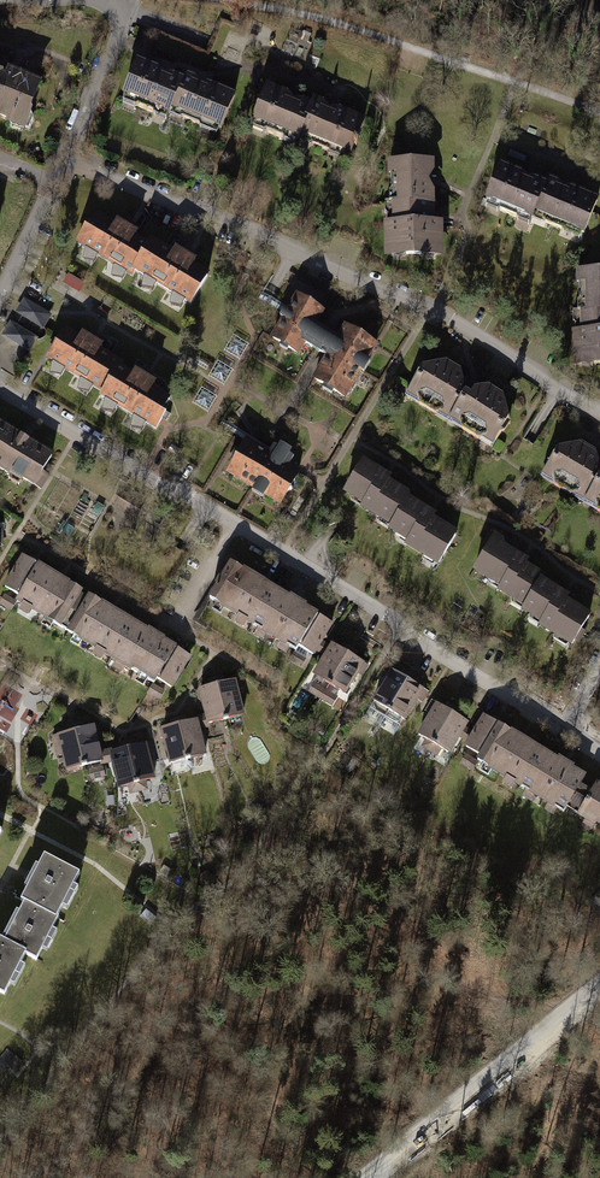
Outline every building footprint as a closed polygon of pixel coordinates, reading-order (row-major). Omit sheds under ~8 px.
[(124,99),(171,118),(174,112),(185,86),(137,66),(124,99)] [(23,124),(38,86),(0,71),(0,115),(23,124)] [(174,112),(221,132),(234,100),(187,80),(185,86),(174,112)] [(248,124),(296,143),(298,138),(309,111),(261,92),(248,124)] [(298,138),(345,157),(359,125),(311,106),(309,111),(298,138)] [(389,164),(390,225),(434,224),(433,164),(389,164)] [(483,201),(531,220),(533,215),(544,188),(496,169),(483,201)] [(533,215),(580,234),(594,202),(546,182),(544,188),(533,215)] [(100,218),(81,248),(133,280),(136,276),(152,250),(100,218)] [(384,225),(385,259),(439,258),(439,224),(434,224),(390,225),(384,225)] [(152,250),(136,276),(188,308),(206,278),(154,246),(152,250)] [(577,333),(599,333),(599,272),(576,273),(577,333)] [(268,340),(296,357),(303,346),(312,330),(321,316),(292,299),(268,340)] [(12,314),(40,331),(48,318),(19,301),(12,314)] [(27,354),(35,341),(6,324),(0,335),(0,338),(27,354)] [(314,383),(345,401),(377,348),(346,329),(337,345),(327,360),(314,383)] [(337,345),(312,330),(303,346),(327,360),(337,345)] [(572,367),(599,367),(599,333),(577,333),(572,333),(572,367)] [(50,367),(103,397),(118,371),(121,367),(68,336),(50,367)] [(420,369),(403,398),(489,448),(506,418),(502,397),(486,387),(472,392),(463,387),(459,372),(443,362),(420,369)] [(101,402),(154,432),(172,401),(118,371),(103,397),(101,402)] [(52,455),(0,423),(0,463),(41,488),(47,478),(41,474),(52,455)] [(226,473),(280,505),(298,474),(287,467),(293,457),(288,455),(291,450),(280,444),(278,448),(273,445),(267,455),(245,442),(226,473)] [(539,481),(599,516),(599,470),(595,455),(578,445),(556,452),(539,481)] [(390,478),(362,462),(343,494),(363,505),(361,510),(391,528),(407,500),(406,494),(387,483),(390,478)] [(434,516),(407,500),(391,528),(389,531),(408,542),(405,547),(438,566),(456,535),(431,520),(434,516)] [(526,609),(542,582),(544,578),(525,566),(527,562),(503,548),(502,542),(495,538),(474,572),(502,589),(500,593),(526,609)] [(20,596),(38,566),(23,557),(4,587),(20,596)] [(17,601),(62,628),(83,593),(38,566),(20,596),(17,601)] [(211,606),(244,624),(263,588),(232,570),(211,606)] [(540,628),(572,646),(590,616),(565,602),(568,597),(542,582),(526,609),(524,613),(543,623),(540,628)] [(277,643),(297,607),(263,588),(244,624),(277,643)] [(89,644),(110,609),(83,593),(62,628),(89,644)] [(277,643),(304,659),(324,623),(297,607),(277,643)] [(89,644),(113,658),(134,623),(110,609),(89,644)] [(177,649),(134,623),(113,658),(156,684),(158,679),(177,649)] [(314,677),(329,686),(347,655),(331,646),(314,677)] [(192,658),(177,649),(158,679),(174,689),(192,658)] [(329,686),(346,696),(364,665),(347,655),(329,686)] [(391,712),(407,685),(390,675),(374,702),(391,712)] [(219,688),(227,723),(245,719),(236,683),(219,688)] [(424,694),(407,685),(391,712),(408,722),(424,694)] [(210,727),(227,723),(219,688),(201,692),(210,727)] [(433,744),(452,713),(435,705),(418,736),(433,744)] [(470,723),(452,713),(433,744),(452,756),(470,723)] [(468,759),(505,780),(525,743),(489,723),(468,759)] [(187,764),(204,760),(196,724),(178,728),(187,764)] [(94,727),(74,732),(83,770),(103,766),(94,727)] [(169,768),(187,764),(178,728),(161,732),(169,768)] [(83,770),(74,732),(55,736),(64,775),(83,770)] [(525,743),(505,780),(535,798),(556,761),(525,743)] [(145,748),(128,752),(137,788),(154,784),(145,748)] [(137,788),(128,752),(110,757),(119,792),(137,788)] [(587,779),(556,761),(535,798),(566,815),(587,779)] [(599,830),(599,789),(596,787),(579,817),(599,830)] [(42,859),(20,903),(24,905),(55,920),(77,876),(42,859)] [(24,905),(5,944),(27,955),(39,961),(59,922),(55,920),(24,905)] [(7,995),(27,955),(5,944),(0,942),(0,992),(7,995)]
